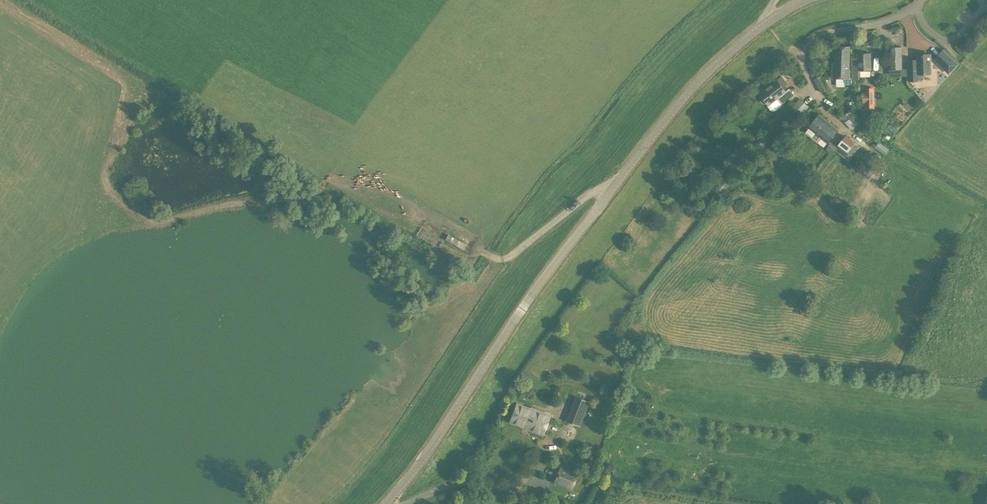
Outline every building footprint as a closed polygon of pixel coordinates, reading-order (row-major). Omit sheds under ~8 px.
[(851,79),(850,46),(834,46),(834,63),(832,63),(832,79),(851,79)] [(889,47),(889,69),(903,69),(902,57),(902,46),(889,47)] [(957,62),(946,52),(938,60),(949,70),(957,62)] [(857,58),(852,58),(852,80),(860,80),(860,71),(871,70),(871,53),(857,53),(857,58)] [(931,74),(930,55),(917,55),(918,69),(910,69),(910,81),(924,81),(924,74),(931,74)] [(821,75),(814,80),(820,91),(828,87),(821,75)] [(760,98),(761,99),(762,101),(763,102),(765,103),(767,103),(768,105),(767,106),(771,111),(772,111),(774,111),(775,111),(783,105),(783,104),(795,95),(789,88),(786,91),(782,87),(787,83),(782,76),(759,93),(761,95),(760,97),(760,98)] [(866,93),(863,93),(863,102),(866,102),(866,108),(874,108),(873,88),(865,89),(866,93)] [(800,98),(791,106),(789,109),(791,112),(785,119),(792,126),(809,107),(800,98)] [(859,123),(853,117),(850,111),(843,115),(846,121),(844,122),(851,129),(859,123)] [(827,143),(838,130),(819,115),(808,128),(827,143)] [(836,148),(830,143),(825,150),(832,155),(835,150),(849,161),(860,147),(855,143),(846,135),(838,145),(839,146),(836,148)] [(760,139),(751,148),(758,155),(767,146),(760,139)] [(879,142),(875,147),(884,153),(888,148),(879,142)] [(876,170),(869,164),(864,171),(870,177),(876,170)] [(447,241),(465,248),(467,241),(450,234),(447,241)] [(571,409),(583,413),(588,401),(576,397),(571,409)] [(517,403),(509,422),(542,435),(549,415),(532,408),(532,409),(517,403)] [(570,490),(578,473),(560,466),(553,483),(570,490)]
